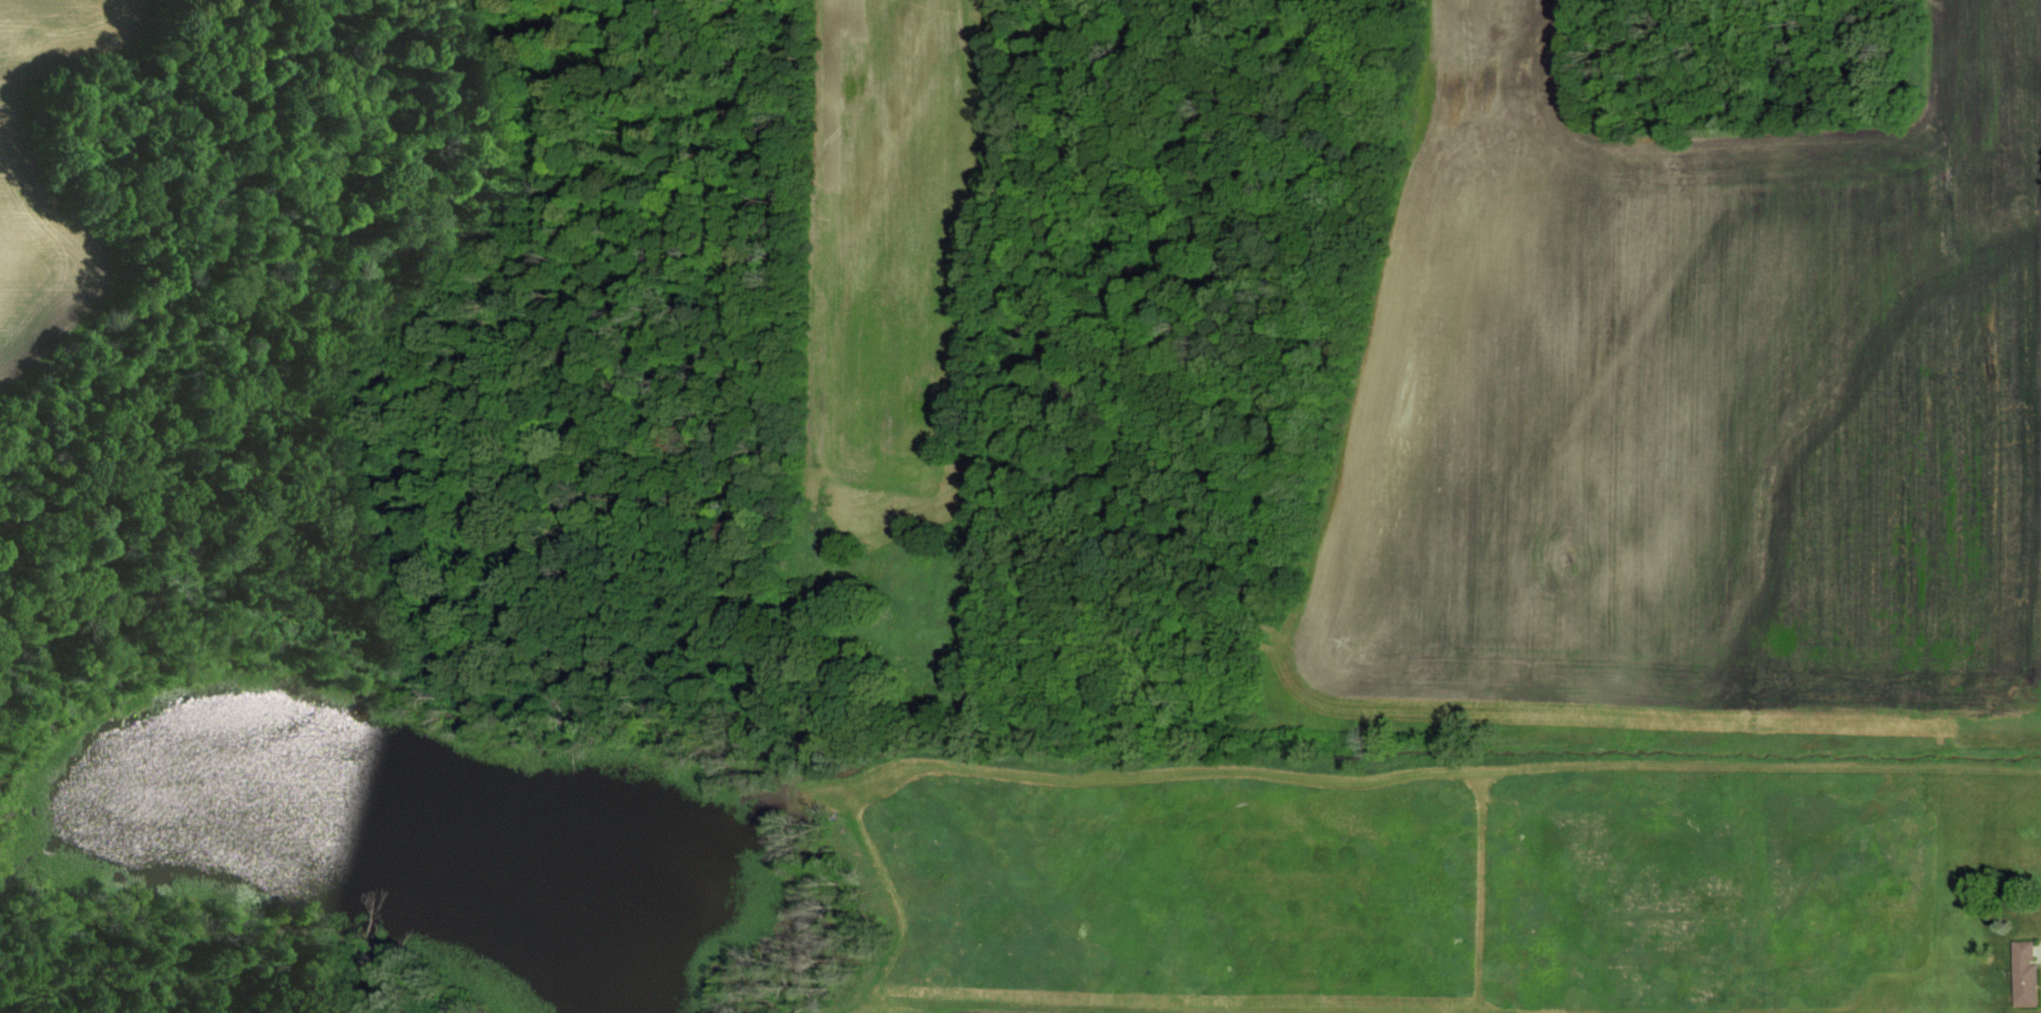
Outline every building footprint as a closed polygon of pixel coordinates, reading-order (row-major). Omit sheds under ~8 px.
[(2040,964),(2037,964),(2036,942),(2016,943),(2017,1006),(2040,1005),(2040,964)]
